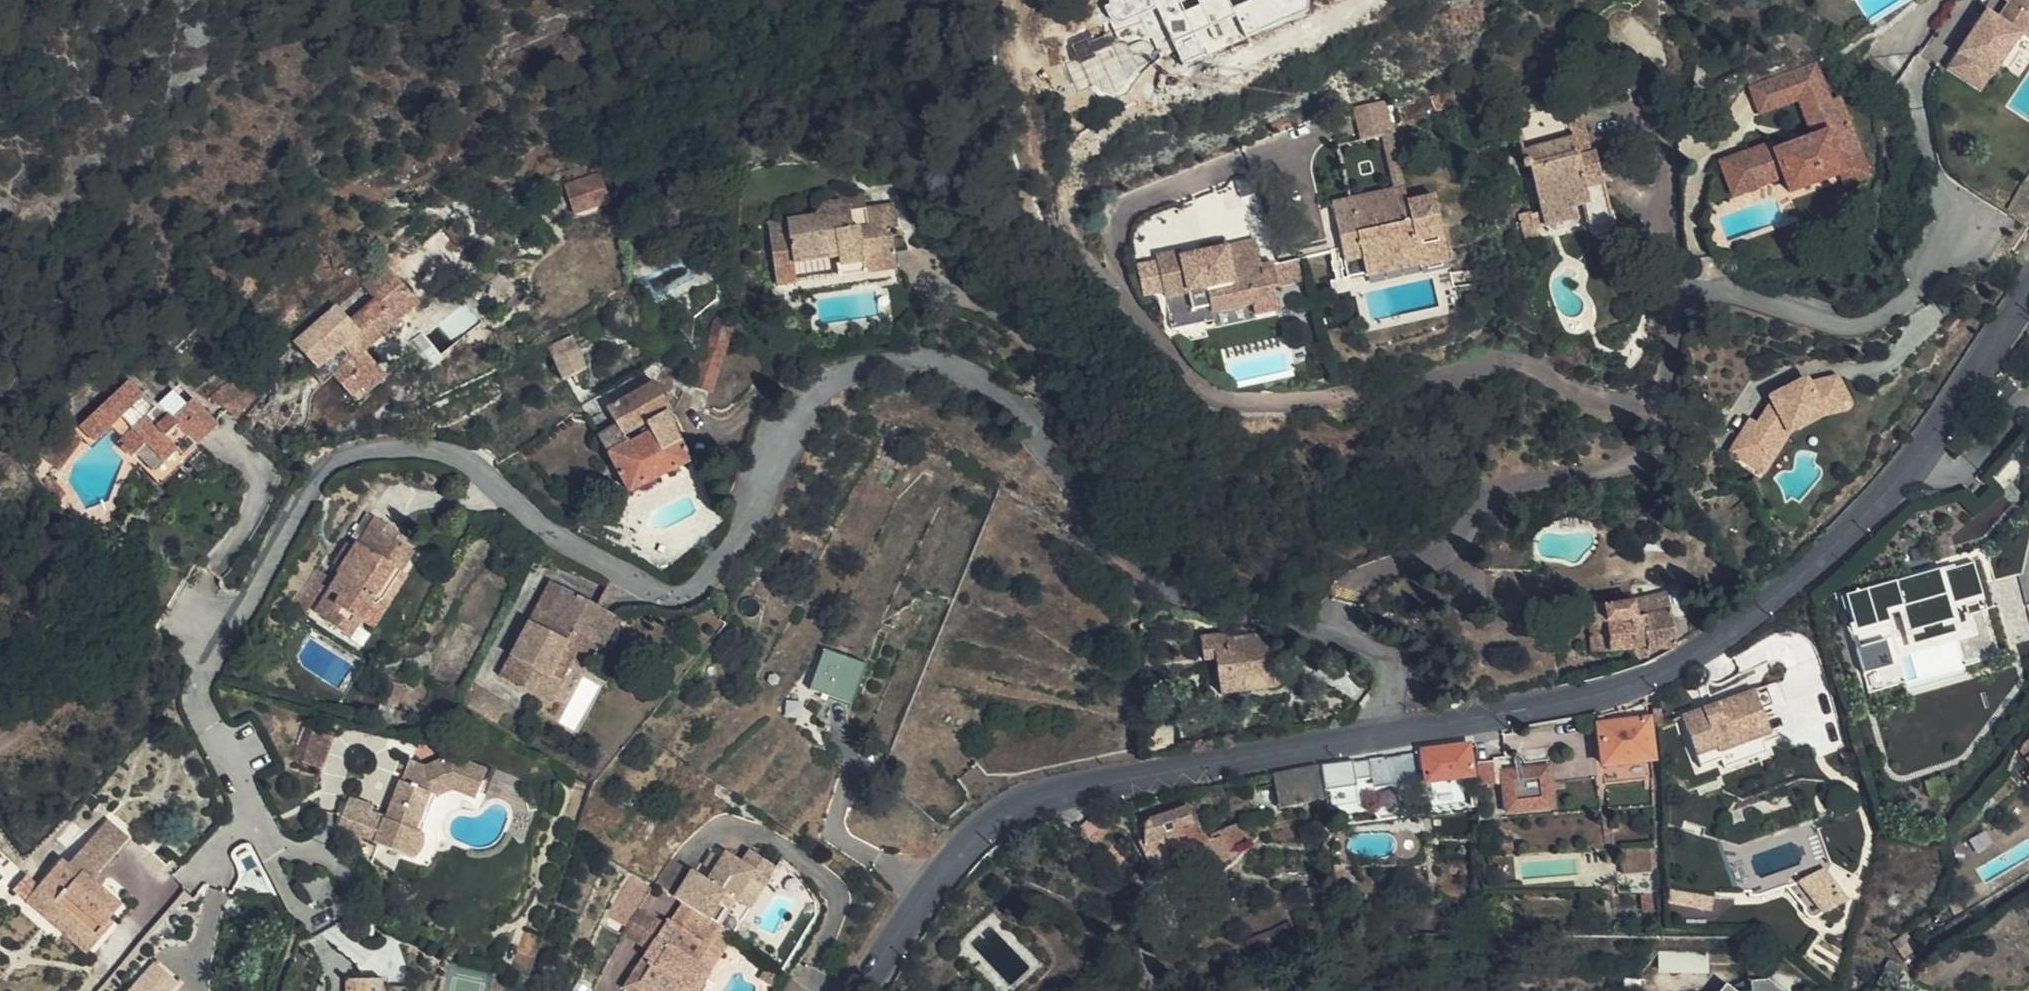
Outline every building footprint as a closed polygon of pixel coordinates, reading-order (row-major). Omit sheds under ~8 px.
[(1181,64),(1311,12),(1312,0),(1110,0),(1109,12),(1117,31),(1128,32),(1145,26),(1166,27),(1181,64)] [(1986,5),(1957,49),(1959,51),(1992,72),(2002,60),(2014,41),(2022,28),(2028,34),(2028,0),(2008,0),(2000,14),(1986,5)] [(2014,41),(2002,60),(2010,65),(2023,47),(2014,41)] [(1981,89),(1992,72),(1959,51),(1948,67),(1981,89)] [(1752,89),(1813,65),(1809,56),(1749,80),(1752,89)] [(1828,101),(1813,65),(1752,89),(1761,112),(1799,97),(1814,134),(1775,149),(1772,143),(1745,154),(1759,187),(1784,177),(1790,192),(1843,170),(1845,170),(1841,160),(1861,151),(1839,96),(1828,101)] [(1396,133),(1388,101),(1362,107),(1371,140),(1396,133)] [(1576,157),(1567,116),(1563,102),(1512,115),(1524,159),(1530,157),(1531,164),(1533,165),(1534,168),(1576,157)] [(1581,113),(1567,116),(1576,157),(1578,161),(1592,157),(1581,113)] [(1870,174),(1861,151),(1841,160),(1845,170),(1843,170),(1848,182),(1870,174)] [(1759,187),(1745,154),(1720,163),(1734,197),(1759,187)] [(1578,161),(1576,157),(1534,168),(1533,169),(1545,217),(1545,218),(1574,211),(1609,202),(1598,156),(1592,157),(1578,161)] [(850,204),(868,203),(866,189),(846,192),(841,196),(850,204)] [(1415,203),(1444,198),(1442,189),(1413,195),(1415,203)] [(897,199),(868,203),(850,204),(841,196),(823,198),(814,209),(768,216),(777,279),(795,277),(796,286),(898,272),(895,245),(907,243),(906,229),(894,230),(893,222),(900,221),(897,199)] [(1456,267),(1444,198),(1415,203),(1415,205),(1376,212),(1376,210),(1365,211),(1362,197),(1339,201),(1351,269),(1374,265),(1375,275),(1376,278),(1426,269),(1427,272),(1456,267)] [(1545,218),(1545,217),(1537,218),(1536,215),(1521,219),(1528,246),(1543,242),(1541,231),(1577,222),(1574,211),(1545,218)] [(1239,256),(1237,243),(1235,238),(1219,240),(1220,247),(1222,259),(1239,256)] [(1240,263),(1268,258),(1265,240),(1237,243),(1239,256),(1240,263)] [(1259,314),(1283,310),(1279,287),(1285,286),(1282,264),(1269,266),(1268,258),(1240,263),(1239,256),(1222,259),(1220,247),(1190,251),(1189,245),(1165,249),(1176,324),(1200,320),(1199,317),(1217,314),(1218,318),(1259,312),(1259,314)] [(315,338),(334,363),(337,361),(348,375),(375,408),(395,393),(390,388),(384,392),(375,379),(392,366),(379,350),(440,302),(410,263),(385,283),(398,297),(372,317),(360,303),(315,338)] [(1354,279),(1375,275),(1374,265),(1351,269),(1354,279)] [(713,388),(734,321),(719,316),(697,383),(713,388)] [(588,365),(574,334),(550,343),(566,375),(588,365)] [(337,361),(334,363),(328,369),(339,383),(348,375),(337,361)] [(402,378),(392,366),(375,379),(384,392),(390,388),(402,378)] [(1730,449),(1761,470),(1788,430),(1823,412),(1845,408),(1848,405),(1848,398),(1836,375),(1809,382),(1806,377),(1771,395),(1773,400),(1759,420),(1751,416),(1730,449)] [(134,379),(82,425),(96,441),(114,425),(124,436),(121,439),(125,443),(123,446),(128,451),(130,453),(133,451),(136,455),(139,452),(166,481),(201,450),(223,429),(187,387),(166,408),(153,394),(150,396),(134,379)] [(689,458),(666,411),(673,408),(658,381),(609,407),(619,425),(602,434),(630,489),(689,458)] [(236,428),(255,412),(246,401),(228,417),(236,428)] [(52,451),(82,425),(70,413),(40,437),(52,451)] [(214,462),(201,450),(166,481),(178,495),(214,462)] [(386,598),(409,564),(420,548),(400,536),(404,530),(384,516),(363,545),(361,544),(345,568),(347,571),(322,608),(332,614),(331,617),(354,632),(368,611),(380,593),(386,598)] [(1990,609),(1976,560),(1844,597),(1865,670),(1893,662),(1887,638),(1895,636),(1889,613),(1901,610),(1910,643),(1958,629),(1955,618),(1990,609)] [(418,570),(409,564),(386,598),(380,593),(368,611),(384,622),(418,570)] [(314,604),(328,581),(315,572),(300,595),(314,604)] [(546,615),(562,584),(554,580),(538,611),(546,615)] [(577,630),(588,636),(601,642),(617,611),(562,584),(546,615),(538,611),(509,666),(528,677),(523,686),(553,703),(564,681),(554,676),(577,630)] [(1637,613),(1669,608),(1667,591),(1635,599),(1637,613)] [(1650,650),(1674,646),(1674,645),(1669,608),(1637,613),(1635,599),(1606,603),(1608,620),(1595,622),(1592,623),(1596,651),(1649,643),(1650,650)] [(1592,601),(1595,622),(1608,620),(1606,603),(1606,600),(1592,601)] [(1207,659),(1220,657),(1219,652),(1232,650),(1230,638),(1228,628),(1203,632),(1207,659)] [(564,681),(588,636),(577,630),(554,676),(564,681)] [(1274,674),(1267,634),(1267,632),(1262,633),(1230,638),(1232,650),(1219,652),(1220,657),(1225,691),(1247,687),(1246,678),(1274,674)] [(826,648),(819,666),(810,687),(848,701),(863,662),(826,648)] [(528,677),(509,666),(504,675),(523,686),(528,677)] [(401,701),(406,684),(394,679),(388,696),(401,701)] [(1756,687),(1765,706),(1781,700),(1773,680),(1756,687)] [(506,703),(476,687),(469,699),(498,716),(506,703)] [(1773,730),(1765,706),(1756,687),(1683,716),(1698,753),(1718,746),(1721,750),(1742,742),(1773,730)] [(1662,708),(1655,709),(1659,728),(1664,727),(1662,708)] [(1655,763),(1651,719),(1596,724),(1600,768),(1655,763)] [(321,768),(333,736),(302,725),(290,757),(321,768)] [(1149,727),(1150,754),(1170,751),(1169,728),(1149,727)] [(1747,755),(1742,742),(1721,750),(1726,763),(1747,755)] [(1472,774),(1468,744),(1425,751),(1429,780),(1472,774)] [(1524,755),(1525,763),(1549,761),(1549,753),(1524,755)] [(459,755),(459,758),(455,770),(463,783),(484,790),(492,767),(459,755)] [(1376,776),(1374,757),(1324,763),(1327,798),(1329,807),(1358,802),(1357,779),(1376,776)] [(455,770),(459,758),(434,766),(416,759),(397,818),(392,816),(383,844),(414,855),(421,851),(428,845),(430,837),(429,833),(425,826),(437,792),(463,783),(455,770)] [(1494,761),(1477,763),(1479,786),(1496,785),(1494,761)] [(1327,798),(1324,763),(1298,768),(1303,801),(1321,799),(1327,798)] [(1303,801),(1298,768),(1272,773),(1277,805),(1303,801)] [(1553,809),(1550,768),(1503,771),(1505,813),(1553,809)] [(1479,786),(1472,787),(1474,809),(1481,808),(1479,786)] [(383,844),(392,816),(353,803),(344,832),(383,844)] [(1231,848),(1239,844),(1238,839),(1246,836),(1240,819),(1206,832),(1200,833),(1190,807),(1162,817),(1147,818),(1148,837),(1140,839),(1157,866),(1176,859),(1181,871),(1191,874),(1235,856),(1231,848)] [(131,836),(112,818),(101,828),(123,848),(131,836)] [(101,873),(123,848),(101,828),(69,864),(62,858),(39,883),(36,887),(99,941),(117,920),(111,915),(124,900),(103,881),(98,876),(101,873)] [(1987,830),(1972,839),(1980,852),(1995,843),(1987,830)] [(675,891),(685,898),(718,921),(750,874),(765,884),(778,865),(751,847),(743,859),(726,847),(721,854),(712,868),(705,877),(691,868),(675,891)] [(702,860),(712,868),(721,854),(712,847),(702,860)] [(1651,849),(1623,849),(1624,872),(1652,871),(1651,849)] [(1809,917),(1846,901),(1831,864),(1793,880),(1809,917)] [(654,885),(634,872),(610,908),(629,922),(641,905),(654,885)] [(28,873),(16,886),(28,896),(36,887),(39,883),(28,873)] [(106,878),(101,873),(98,876),(103,881),(106,878)] [(25,899),(59,929),(62,925),(91,950),(99,941),(36,887),(28,896),(25,899)] [(1657,891),(1642,891),(1643,911),(1658,910),(1657,891)] [(685,898),(669,920),(665,918),(664,920),(648,943),(641,953),(652,960),(641,976),(662,990),(667,990),(677,976),(681,978),(705,944),(703,942),(718,921),(685,898)] [(664,920),(641,905),(629,922),(626,927),(648,943),(664,920)] [(1405,919),(1386,919),(1385,929),(1405,930),(1405,919)] [(722,956),(705,944),(681,978),(677,976),(667,990),(698,990),(722,956)] [(121,986),(127,990),(160,990),(177,970),(155,949),(121,986)] [(1711,950),(1658,950),(1658,972),(1711,973),(1711,950)] [(641,953),(622,981),(637,990),(662,990),(641,976),(652,960),(641,953)] [(765,962),(758,973),(772,980),(777,969),(765,962)] [(1782,988),(1760,972),(1724,973),(1713,990),(1782,990),(1782,988)]
